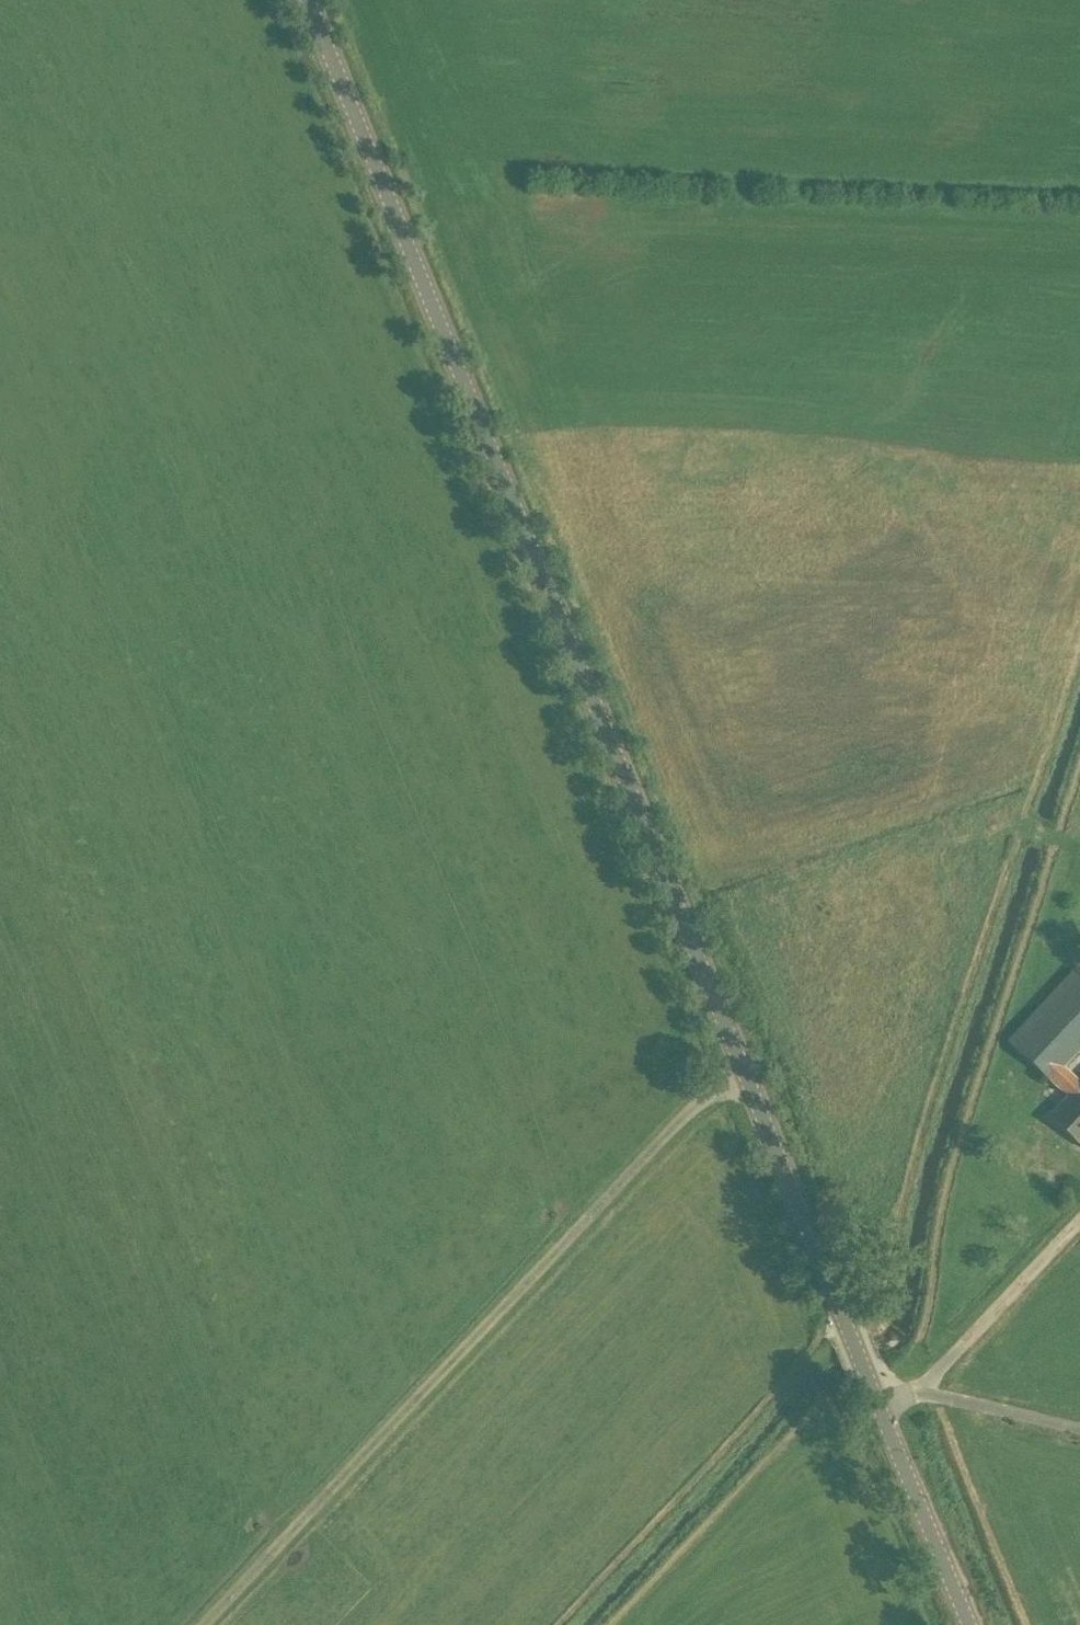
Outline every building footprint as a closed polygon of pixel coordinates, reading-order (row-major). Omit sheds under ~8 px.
[(1074,971),(1008,1042),(1068,1099),(1050,1118),(1079,1147),(1079,1080),(1067,1068),(1079,1053),(1079,1046),(1078,1044),(1079,1042),(1079,976),(1074,971)]
